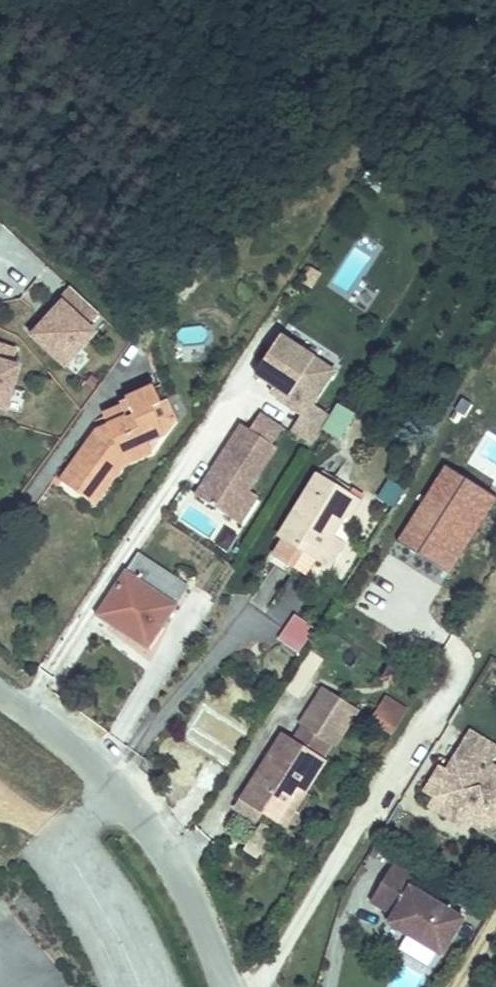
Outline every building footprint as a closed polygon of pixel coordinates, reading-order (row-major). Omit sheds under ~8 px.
[(99,316),(69,289),(26,336),(62,371),(97,336),(87,328),(99,316)] [(344,357),(288,323),(254,377),(272,389),(266,397),(298,416),(287,433),(312,449),(331,417),(313,406),(344,357)] [(0,344),(0,413),(7,415),(19,369),(13,368),(19,349),(0,344)] [(98,430),(62,480),(89,500),(108,475),(114,479),(125,464),(153,452),(148,441),(165,434),(154,407),(163,404),(155,387),(121,402),(123,406),(128,417),(109,425),(98,430)] [(177,420),(168,401),(163,404),(154,407),(165,434),(177,420)] [(104,414),(109,425),(128,417),(123,406),(104,414)] [(283,428),(260,413),(248,433),(237,426),(191,497),(240,529),(261,498),(250,491),(277,449),(272,446),(283,428)] [(108,475),(89,500),(96,505),(114,479),(108,475)] [(334,534),(346,514),(350,517),(360,501),(318,476),(281,536),(286,539),(275,556),(302,573),(312,555),(331,566),(346,542),(334,534)] [(390,481),(378,499),(394,510),(406,491),(390,481)] [(139,554),(98,616),(115,627),(118,622),(145,640),(160,618),(167,622),(190,588),(139,554)] [(278,643),(300,655),(316,628),(294,615),(278,643)] [(145,640),(118,622),(115,627),(149,649),(167,622),(160,618),(145,640)] [(390,668),(384,679),(395,685),(401,674),(390,668)] [(284,735),(243,798),(285,825),(325,761),(324,761),(335,744),(336,745),(357,711),(324,690),(303,724),(304,724),(293,741),(284,735)] [(386,698),(380,707),(402,720),(408,711),(386,698)] [(380,707),(372,720),(394,734),(402,720),(380,707)] [(469,736),(495,752),(495,746),(472,731),(469,736)] [(438,799),(432,807),(460,825),(464,818),(466,815),(470,808),(478,813),(481,828),(495,825),(495,768),(490,765),(495,755),(495,752),(469,736),(447,773),(440,769),(430,785),(442,791),(438,799)] [(430,785),(426,792),(438,799),(442,791),(430,785)] [(464,818),(481,828),(478,813),(470,808),(466,815),(464,818)] [(255,840),(247,850),(257,857),(264,846),(255,840)] [(414,878),(391,865),(368,905),(387,915),(381,925),(439,961),(464,919),(408,887),(414,878)]
